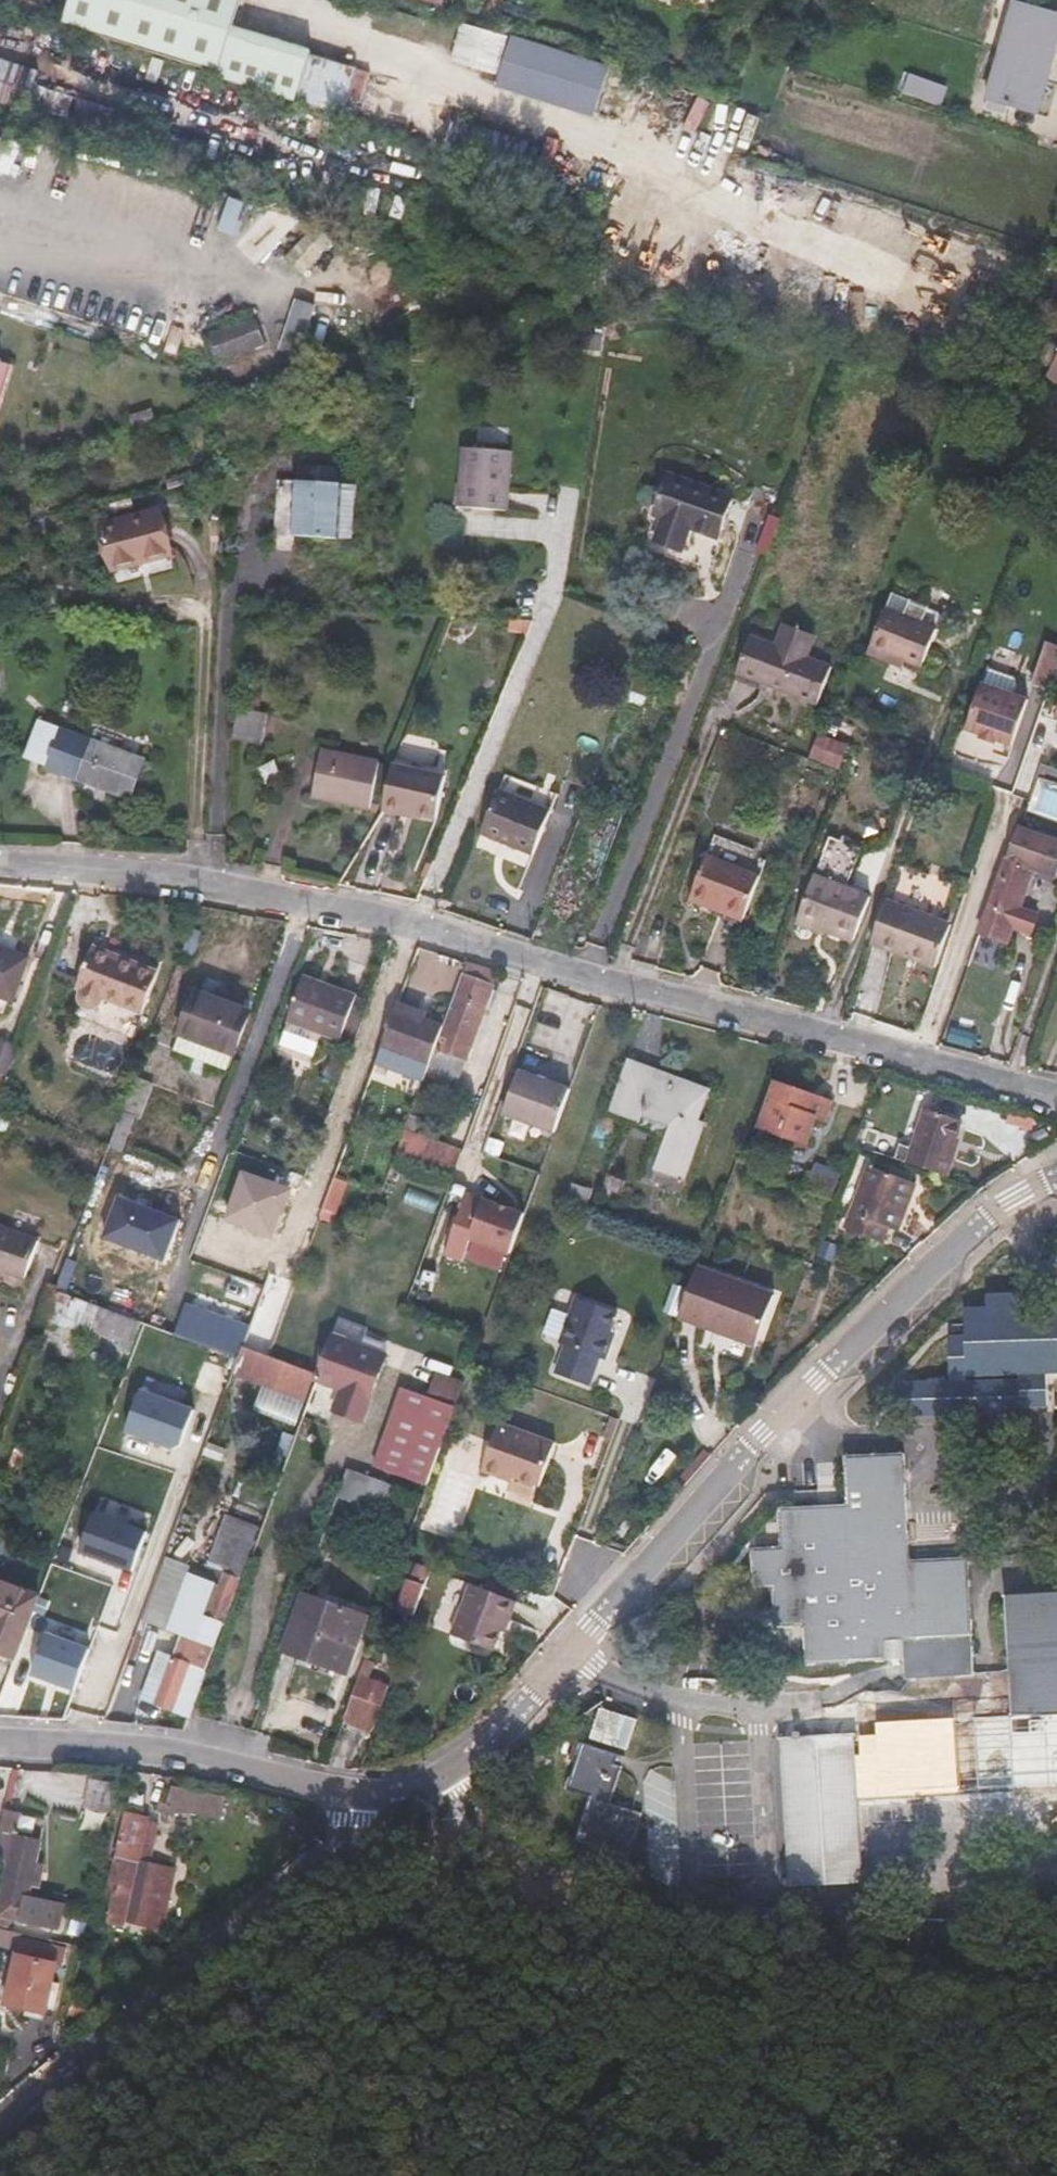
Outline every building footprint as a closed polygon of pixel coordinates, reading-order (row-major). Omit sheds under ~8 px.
[(216,78),(337,115),(354,63),(233,25),(240,0),(69,0),(61,26),(217,74),(216,78)] [(1001,50),(1053,65),(1056,50),(1056,15),(1033,9),(1036,0),(1016,0),(1001,50)] [(467,62),(510,75),(519,45),(477,31),(467,62)] [(152,58),(79,35),(72,59),(107,71),(108,69),(119,72),(118,77),(142,85),(152,58)] [(1053,65),(1001,50),(984,111),(1001,117),(1005,104),(1039,113),(1053,65)] [(23,94),(32,67),(0,56),(0,86),(23,94)] [(266,344),(255,317),(207,335),(218,362),(266,344)] [(1045,376),(1056,382),(1056,355),(1045,376)] [(510,452),(465,448),(461,507),(507,511),(510,452)] [(336,537),(338,498),(339,483),(336,483),(337,467),(303,465),(302,482),(299,481),(296,535),(336,537)] [(733,498),(669,474),(654,515),(662,519),(654,542),(682,552),(691,529),(718,539),(733,498)] [(353,499),(338,498),(336,537),(351,538),(353,499)] [(171,553),(160,513),(101,529),(113,568),(171,553)] [(894,628),(866,615),(848,662),(889,678),(892,669),(927,682),(941,645),(925,639),(931,623),(900,611),(894,628)] [(784,623),(782,630),(813,641),(816,634),(784,623)] [(947,628),(931,623),(925,639),(941,645),(947,628)] [(813,641),(782,630),(776,645),(751,636),(736,673),(817,704),(832,666),(808,657),(813,641)] [(1052,639),(1037,681),(1054,687),(1056,677),(1056,641),(1052,639)] [(983,678),(966,724),(981,729),(980,732),(995,738),(996,735),(1012,741),(1028,695),(1021,692),(983,678)] [(268,713),(238,708),(232,740),(261,746),(268,713)] [(46,763),(58,731),(25,720),(15,752),(46,763)] [(145,761),(91,741),(59,729),(58,731),(46,763),(45,767),(77,778),(131,798),(145,761)] [(812,759),(843,765),(848,741),(817,735),(812,759)] [(380,761),(322,750),(313,797),(370,808),(380,761)] [(446,774),(393,764),(392,765),(383,809),(406,814),(406,811),(437,817),(446,774)] [(550,811),(499,790),(481,835),(532,856),(550,811)] [(1007,859),(1028,867),(1023,881),(1029,883),(1031,878),(1054,888),(1056,879),(1056,839),(1020,826),(1007,859)] [(826,930),(851,939),(868,895),(847,886),(853,870),(862,845),(829,832),(798,917),(827,928),(826,930)] [(767,858),(714,837),(690,900),(710,909),(712,902),(745,915),(767,858)] [(1028,867),(1007,859),(993,899),(1019,909),(1029,883),(1023,881),(1028,867)] [(869,896),(868,895),(851,939),(852,939),(869,896)] [(887,898),(870,941),(934,965),(949,922),(887,898)] [(1019,909),(993,899),(981,932),(1008,942),(1014,926),(1030,932),(1036,915),(1019,909)] [(157,973),(92,949),(78,985),(84,988),(82,994),(81,997),(83,1001),(85,1003),(87,1005),(91,1006),(94,1006),(97,1005),(100,1003),(103,998),(142,1012),(157,973)] [(13,1001),(27,961),(0,951),(0,997),(13,1001)] [(498,972),(466,962),(462,973),(493,985),(498,972)] [(493,985),(462,973),(441,1028),(434,1050),(441,1052),(432,1077),(456,1085),(465,1062),(465,1059),(481,1015),(483,1014),(493,985)] [(341,1039),(358,993),(326,981),(324,985),(304,978),(288,1020),(319,1031),(341,1039)] [(249,1011),(196,992),(179,1037),(233,1056),(249,1011)] [(441,1028),(395,1012),(381,1050),(427,1068),(434,1050),(441,1028)] [(319,1031),(288,1020),(281,1040),(311,1051),(319,1031)] [(21,1038),(3,1030),(0,1039),(0,1059),(12,1063),(21,1038)] [(644,1066),(627,1060),(608,1110),(640,1122),(644,1111),(672,1121),(651,1180),(660,1183),(659,1188),(674,1194),(680,1179),(681,1179),(688,1162),(690,1162),(697,1143),(696,1141),(702,1125),(694,1122),(704,1094),(701,1092),(702,1088),(673,1077),(672,1079),(643,1068),(644,1066)] [(504,1114),(554,1133),(569,1089),(519,1071),(504,1114)] [(153,1084),(135,1076),(122,1111),(140,1118),(153,1084)] [(758,1128),(760,1129),(781,1136),(805,1144),(816,1115),(800,1110),(806,1092),(775,1081),(758,1128)] [(926,1109),(910,1164),(947,1176),(964,1120),(926,1109)] [(781,1136),(760,1129),(757,1137),(778,1145),(781,1136)] [(449,1174),(460,1145),(420,1130),(410,1159),(449,1174)] [(164,1186),(170,1167),(130,1153),(124,1171),(164,1186)] [(917,1183),(869,1166),(856,1198),(846,1229),(883,1243),(890,1226),(896,1228),(908,1199),(911,1199),(917,1183)] [(625,1180),(607,1173),(600,1192),(618,1199),(625,1180)] [(803,1189),(832,1199),(839,1183),(808,1173),(803,1189)] [(569,1188),(566,1199),(587,1206),(590,1196),(569,1188)] [(483,1201),(469,1240),(510,1255),(524,1216),(483,1201)] [(0,1223),(0,1266),(26,1276),(40,1238),(0,1223)] [(813,1258),(828,1264),(839,1236),(823,1231),(813,1258)] [(775,1295),(697,1266),(678,1317),(756,1345),(775,1295)] [(117,1347),(132,1351),(143,1321),(57,1290),(46,1320),(80,1333),(82,1327),(119,1341),(117,1347)] [(1021,1413),(1021,1407),(1048,1405),(1046,1373),(1056,1372),(1056,1306),(1028,1307),(1028,1294),(995,1295),(996,1308),(963,1310),(965,1337),(949,1338),(951,1382),(902,1385),(904,1418),(1021,1413)] [(622,1313),(581,1298),(564,1344),(569,1346),(559,1374),(594,1387),(604,1358),(609,1360),(616,1341),(612,1340),(622,1313)] [(181,1317),(175,1332),(197,1340),(238,1356),(243,1346),(244,1339),(181,1317)] [(386,1355),(332,1335),(316,1379),(341,1389),(334,1411),(361,1421),(386,1355)] [(244,1345),(233,1375),(262,1386),(254,1408),(297,1424),(317,1372),(244,1345)] [(387,1469),(427,1484),(446,1433),(405,1418),(387,1469)] [(555,1442),(499,1421),(481,1469),(502,1477),(504,1472),(540,1485),(555,1442)] [(805,1626),(807,1665),(887,1661),(885,1641),(904,1640),(905,1660),(906,1679),(976,1676),(973,1637),(969,1558),(911,1560),(906,1454),(846,1457),(848,1505),(805,1507),(780,1509),(782,1547),(752,1549),(754,1589),(774,1588),(776,1627),(805,1626)] [(377,1507),(386,1482),(347,1468),(338,1493),(377,1507)] [(225,1514),(207,1563),(241,1575),(259,1525),(225,1514)] [(187,1573),(163,1562),(141,1623),(165,1632),(187,1573)] [(203,1578),(188,1572),(187,1573),(165,1632),(178,1637),(170,1658),(155,1702),(174,1709),(191,1666),(205,1671),(240,1577),(208,1566),(203,1578)] [(416,1615),(423,1582),(405,1578),(398,1610),(416,1615)] [(14,1658),(38,1597),(0,1582),(0,1652),(14,1658)] [(518,1598),(472,1582),(454,1633),(496,1649),(507,1616),(511,1618),(518,1598)] [(364,1616),(301,1593),(280,1649),(338,1670),(351,1635),(357,1637),(364,1616)] [(1056,1714),(1056,1593),(1008,1596),(1015,1717),(1056,1714)] [(885,1641),(887,1661),(905,1660),(904,1640),(885,1641)] [(170,1658),(158,1654),(142,1697),(155,1702),(170,1658)] [(168,1724),(183,1729),(205,1671),(191,1666),(174,1709),(168,1724)] [(345,1714),(373,1724),(389,1683),(359,1674),(345,1714)] [(590,1738),(627,1750),(636,1721),(599,1709),(590,1738)] [(1015,1717),(875,1726),(875,1737),(855,1738),(858,1800),(1056,1787),(1056,1714),(1015,1717)] [(858,1800),(855,1738),(855,1734),(782,1739),(790,1886),(863,1882),(858,1800)] [(576,1840),(629,1857),(641,1821),(630,1817),(633,1810),(610,1802),(623,1766),(615,1763),(618,1754),(585,1744),(569,1789),(590,1797),(576,1840)] [(172,1786),(169,1810),(223,1816),(226,1792),(172,1786)] [(7,1793),(0,1824),(0,1861),(11,1863),(2,1903),(0,1902),(0,1913),(61,1927),(67,1901),(28,1891),(42,1835),(19,1829),(26,1797),(7,1793)] [(154,1891),(158,1873),(159,1867),(140,1863),(150,1818),(125,1813),(114,1864),(118,1865),(105,1924),(124,1928),(125,1922),(145,1926),(154,1891)] [(167,1875),(158,1873),(154,1891),(163,1893),(167,1875)] [(989,1920),(911,1916),(908,1961),(1001,1966),(1003,1920),(989,1920)] [(63,1962),(66,1948),(21,1938),(5,2004),(46,2013),(58,1961),(63,1962)]
